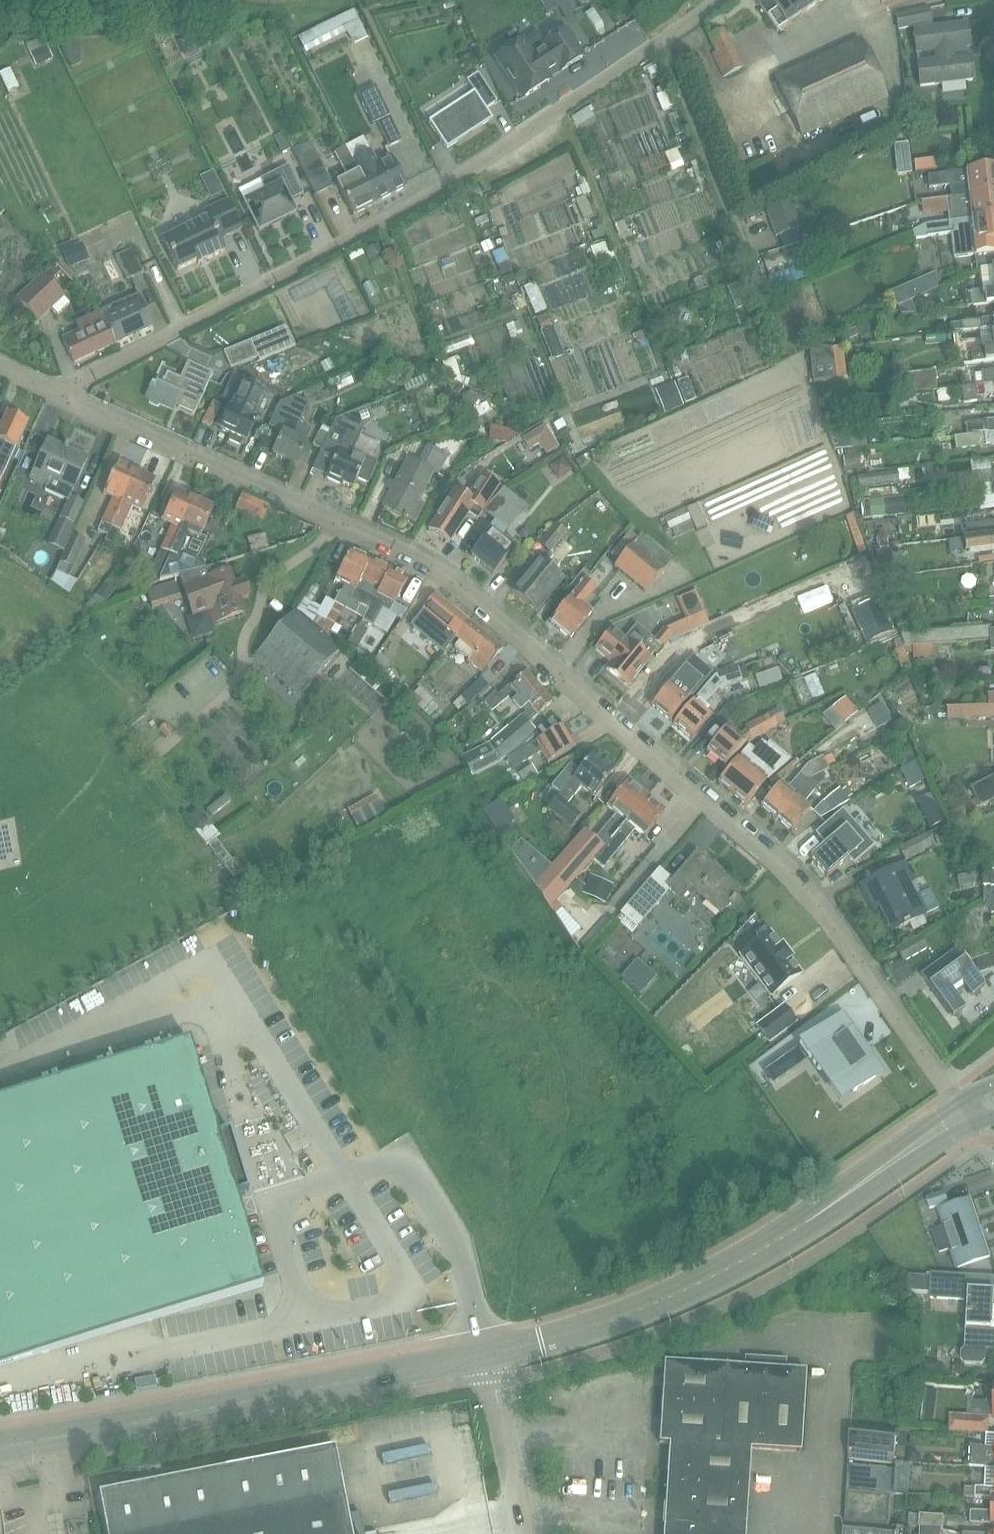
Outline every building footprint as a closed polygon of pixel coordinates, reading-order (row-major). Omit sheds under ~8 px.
[(818,0),(764,0),(758,4),(777,32),(820,3),(818,0)] [(896,15),(898,29),(931,23),(928,8),(896,15)] [(353,11),(298,37),(303,48),(358,21),(353,11)] [(917,63),(920,87),(972,81),(970,57),(969,58),(968,49),(969,49),(966,25),(914,30),(916,54),(917,54),(918,63),(917,63)] [(712,54),(723,77),(744,67),(725,28),(708,36),(715,52),(712,54)] [(523,42),(496,59),(523,99),(540,87),(538,84),(559,70),(560,72),(582,57),(565,31),(544,45),(537,34),(523,43),(523,42)] [(776,80),(801,135),(885,97),(859,41),(776,80)] [(467,81),(474,92),(429,121),(447,149),(493,119),(487,109),(497,102),(478,73),(467,81)] [(377,123),(389,148),(402,142),(375,86),(357,94),(372,125),(377,123)] [(292,150),(315,196),(333,188),(310,142),(292,150)] [(334,152),(347,178),(336,183),(353,216),(380,202),(363,170),(358,172),(353,162),(353,163),(352,160),(352,161),(345,147),(334,152)] [(370,151),(352,160),(353,163),(353,162),(358,172),(363,170),(380,202),(407,188),(390,156),(376,163),(370,151)] [(245,204),(259,232),(274,225),(280,222),(295,214),(289,202),(303,195),(289,166),(260,180),(266,193),(245,204)] [(968,196),(993,193),(993,169),(936,175),(938,188),(967,185),(968,196)] [(971,220),(993,218),(993,193),(968,196),(923,201),(925,214),(959,211),(960,222),(971,220)] [(161,240),(177,272),(197,262),(198,265),(225,252),(219,240),(242,229),(228,200),(204,212),(207,218),(161,240)] [(960,222),(926,226),(914,230),(914,239),(952,235),(954,258),(993,254),(993,218),(971,220),(960,222)] [(603,239),(594,242),(605,274),(614,271),(603,239)] [(580,251),(591,266),(600,260),(589,244),(580,251)] [(143,273),(131,249),(115,257),(126,281),(143,273)] [(942,260),(929,261),(912,263),(915,288),(893,290),(893,301),(916,299),(945,286),(942,260)] [(990,305),(993,304),(993,267),(991,267),(993,289),(964,293),(966,307),(990,305)] [(19,299),(39,321),(64,298),(44,276),(19,299)] [(101,312),(105,320),(116,344),(153,326),(139,294),(101,312)] [(980,330),(992,328),(993,328),(993,304),(990,305),(991,318),(962,322),(962,331),(980,330)] [(116,344),(105,320),(101,312),(81,321),(80,331),(63,339),(74,364),(116,344)] [(286,326),(224,352),(231,369),(259,358),(261,361),(295,347),(286,326)] [(464,347),(483,337),(478,328),(459,337),(464,347)] [(993,360),(993,332),(992,328),(980,330),(982,348),(971,349),(972,362),(993,360)] [(851,372),(861,371),(859,339),(849,340),(851,372)] [(832,349),(810,351),(813,383),(836,380),(832,349)] [(158,380),(154,379),(152,385),(153,385),(147,398),(146,399),(150,400),(149,403),(158,407),(160,404),(173,410),(175,406),(194,414),(213,373),(187,362),(180,378),(167,373),(162,384),(157,382),(158,380)] [(976,386),(993,383),(993,371),(974,373),(976,386)] [(901,375),(903,393),(936,389),(934,372),(901,375)] [(221,429),(220,430),(231,435),(229,440),(240,445),(242,440),(245,442),(258,415),(262,416),(270,398),(266,396),(269,390),(234,374),(223,399),(233,403),(231,408),(230,409),(226,407),(222,416),(226,418),(221,429)] [(676,381),(666,385),(675,405),(684,401),(676,381)] [(976,386),(962,387),(964,403),(977,401),(977,397),(993,395),(993,383),(976,386)] [(280,403),(269,426),(278,431),(274,440),(278,442),(272,454),(296,466),(307,442),(306,442),(311,430),(299,425),(310,403),(295,396),(280,403)] [(28,422),(8,413),(0,429),(0,483),(28,422)] [(342,484),(352,488),(356,480),(368,485),(378,463),(371,460),(377,447),(359,439),(363,430),(337,418),(329,435),(322,450),(336,456),(334,461),(325,479),(341,486),(342,484)] [(984,434),(993,433),(993,421),(964,424),(965,437),(984,434)] [(540,445),(546,455),(558,447),(545,425),(523,439),(530,452),(540,445)] [(847,425),(830,428),(836,450),(851,449),(847,425)] [(489,442),(507,444),(518,436),(506,430),(490,426),(489,442)] [(320,430),(313,446),(322,450),(329,435),(320,430)] [(984,434),(965,437),(957,438),(958,448),(993,444),(993,433),(984,434)] [(48,440),(38,458),(29,478),(46,485),(44,490),(67,501),(59,518),(55,528),(69,534),(73,524),(83,503),(70,497),(88,459),(67,449),(69,446),(66,445),(64,449),(48,442),(49,441),(48,440)] [(424,504),(418,501),(433,472),(437,474),(447,455),(427,445),(418,463),(407,458),(382,506),(404,517),(403,518),(406,520),(407,519),(414,523),(424,504)] [(569,473),(587,466),(581,450),(563,457),(569,473)] [(97,531),(106,536),(136,472),(117,463),(103,494),(112,499),(97,531)] [(976,487),(993,485),(993,471),(968,474),(970,485),(976,484),(976,487)] [(136,472),(106,536),(106,537),(115,542),(132,507),(141,511),(155,481),(136,472)] [(850,479),(853,499),(867,497),(866,487),(899,482),(898,473),(850,479)] [(503,488),(482,474),(470,492),(471,492),(468,497),(455,489),(440,514),(428,531),(449,544),(460,527),(474,505),(483,512),(503,488)] [(976,487),(979,511),(993,508),(993,485),(976,487)] [(526,508),(503,488),(483,512),(495,521),(479,541),(482,543),(471,556),(493,575),(506,560),(513,551),(500,540),(526,508)] [(160,550),(154,563),(164,568),(170,554),(195,499),(177,491),(162,521),(172,526),(160,550)] [(711,523),(723,517),(711,494),(675,511),(681,522),(705,511),(711,523)] [(243,495),(237,508),(261,520),(267,507),(243,495)] [(161,574),(157,582),(205,569),(203,564),(195,560),(204,540),(200,538),(205,526),(213,508),(195,499),(170,554),(164,568),(161,574)] [(869,503),(871,523),(905,520),(903,499),(869,503)] [(148,514),(137,539),(148,543),(152,536),(159,519),(152,516),(148,514)] [(279,524),(263,529),(268,543),(283,538),(279,524)] [(566,533),(556,524),(540,545),(549,553),(566,533)] [(616,567),(646,593),(672,560),(642,534),(616,567)] [(85,541),(72,536),(57,572),(69,578),(85,541)] [(964,539),(966,552),(993,549),(993,536),(964,539)] [(876,552),(879,577),(894,575),(891,550),(876,552)] [(354,614),(360,605),(350,599),(355,590),(370,561),(350,552),(335,580),(345,585),(340,594),(339,593),(334,603),(354,614)] [(538,558),(524,575),(511,591),(536,611),(563,579),(538,558)] [(350,599),(360,605),(370,610),(390,570),(370,561),(355,590),(350,599)] [(390,570),(370,610),(365,620),(375,626),(384,610),(390,613),(408,579),(390,570)] [(229,572),(229,571),(184,587),(193,614),(207,610),(211,623),(211,624),(243,613),(243,612),(242,612),(238,598),(245,595),(241,584),(234,586),(229,572)] [(586,579),(563,607),(550,623),(570,639),(592,613),(583,606),(597,588),(586,579)] [(147,593),(152,606),(180,595),(175,582),(147,593)] [(612,630),(596,650),(612,663),(607,670),(627,686),(639,671),(654,653),(657,655),(662,650),(663,649),(672,639),(710,623),(695,590),(677,598),(686,620),(665,630),(663,628),(654,641),(650,638),(651,638),(636,626),(625,640),(612,630)] [(435,595),(410,626),(443,653),(456,638),(469,623),(435,595)] [(745,607),(756,632),(781,621),(770,596),(745,607)] [(879,598),(851,611),(866,645),(895,632),(879,598)] [(254,658),(300,697),(342,648),(296,609),(254,658)] [(459,641),(454,647),(469,659),(467,661),(483,674),(502,650),(469,623),(456,638),(459,641)] [(990,641),(993,641),(993,631),(991,631),(990,627),(899,634),(903,648),(990,641)] [(662,650),(657,655),(630,689),(648,703),(667,680),(659,672),(675,653),(670,649),(667,653),(663,649),(662,650)] [(350,670),(399,713),(405,706),(363,669),(367,664),(360,657),(350,670)] [(692,657),(664,691),(651,706),(670,722),(710,673),(692,657)] [(726,688),(742,681),(738,669),(713,676),(673,724),(692,740),(712,715),(703,707),(718,690),(722,694),(726,688)] [(494,692),(484,702),(492,712),(511,695),(515,700),(522,709),(526,713),(532,720),(552,702),(526,672),(512,684),(512,683),(498,695),(495,691),(494,692)] [(882,703),(867,711),(877,729),(892,721),(882,703)] [(947,707),(947,719),(993,718),(993,706),(947,707)] [(727,707),(715,720),(724,727),(736,714),(727,707)] [(725,768),(746,744),(752,740),(786,722),(780,711),(771,716),(746,728),(747,730),(738,737),(727,728),(707,752),(725,768)] [(491,743),(463,758),(472,776),(501,761),(506,756),(508,758),(542,739),(522,716),(491,743)] [(542,739),(508,758),(513,768),(535,756),(541,752),(548,764),(576,747),(563,726),(546,737),(542,739)] [(738,759),(718,783),(746,805),(766,780),(789,760),(769,743),(767,747),(762,743),(755,752),(749,747),(739,758),(738,759)] [(560,795),(547,809),(571,829),(581,817),(566,805),(581,787),(592,797),(615,770),(595,753),(579,772),(570,764),(551,787),(560,795)] [(761,806),(777,819),(810,780),(823,773),(829,769),(823,756),(808,764),(787,790),(779,784),(761,806)] [(917,761),(900,770),(910,789),(915,786),(921,799),(933,793),(917,761)] [(518,774),(525,785),(539,776),(532,766),(518,774)] [(810,780),(777,819),(792,831),(800,822),(802,823),(803,821),(801,820),(810,809),(804,804),(818,786),(817,786),(826,777),(823,773),(810,780)] [(993,801),(993,776),(970,788),(980,808),(993,801)] [(584,831),(551,868),(520,841),(510,853),(549,911),(570,887),(593,860),(603,847),(605,848),(647,797),(628,781),(607,807),(616,815),(595,840),(584,831)] [(842,791),(840,788),(824,802),(814,813),(821,818),(832,811),(849,799),(853,796),(846,787),(842,791)] [(500,800),(514,822),(530,811),(516,790),(500,800)] [(348,811),(359,833),(387,817),(375,795),(348,811)] [(665,812),(647,797),(605,848),(603,847),(593,860),(603,869),(610,859),(635,830),(644,837),(665,812)] [(482,811),(496,832),(513,820),(499,800),(482,811)] [(825,844),(810,858),(827,878),(849,858),(854,864),(874,846),(843,810),(815,833),(825,844)] [(222,813),(207,824),(220,840),(235,828),(222,813)] [(928,838),(938,854),(956,842),(946,827),(928,838)] [(899,849),(905,860),(932,847),(926,835),(899,849)] [(680,899),(684,895),(690,888),(721,914),(730,903),(732,904),(736,899),(734,898),(740,891),(696,854),(683,869),(667,888),(680,899)] [(930,889),(914,898),(906,883),(910,881),(902,865),(861,885),(870,903),(880,898),(884,906),(882,907),(894,930),(902,926),(903,927),(909,924),(923,916),(939,908),(930,889)] [(659,871),(621,915),(637,929),(662,899),(647,887),(660,871),(659,871)] [(984,873),(983,885),(990,885),(989,914),(993,914),(993,873),(984,873)] [(771,934),(740,956),(770,996),(801,974),(791,960),(792,959),(782,946),(781,947),(771,934)] [(904,962),(908,959),(912,967),(930,957),(920,937),(897,950),(904,962)] [(979,981),(956,949),(920,975),(948,1014),(949,1014),(952,1018),(954,1016),(955,1017),(962,1012),(961,1011),(964,1009),(959,1003),(960,1003),(955,996),(965,989),(968,994),(969,993),(971,997),(973,995),(974,996),(981,990),(980,990),(983,988),(978,981),(979,981)] [(634,964),(622,977),(642,993),(653,980),(634,964)] [(783,1007),(758,1026),(770,1042),(795,1023),(783,1007)] [(836,1020),(799,1045),(800,1046),(808,1059),(819,1073),(834,1063),(854,1091),(876,1077),(875,1075),(881,1071),(871,1055),(864,1060),(836,1020)] [(218,1134),(208,1137),(188,1072),(190,1043),(0,1100),(0,1366),(264,1287),(246,1263),(226,1198),(236,1195),(249,1191),(230,1130),(218,1134)] [(777,1062),(767,1069),(776,1082),(789,1072),(780,1059),(777,1062)] [(945,1191),(926,1197),(930,1209),(949,1202),(945,1191)] [(989,1255),(969,1201),(971,1200),(970,1199),(938,1210),(944,1226),(953,1249),(951,1250),(957,1268),(990,1256),(989,1255)] [(993,1349),(993,1327),(993,1311),(993,1277),(972,1276),(932,1274),(931,1297),(969,1299),(966,1347),(961,1351),(961,1357),(965,1362),(981,1363),(986,1359),(987,1348),(993,1349)] [(806,1370),(786,1369),(786,1359),(745,1356),(744,1367),(664,1361),(659,1443),(669,1444),(663,1533),(745,1533),(751,1449),(801,1452),(806,1370)] [(975,1405),(974,1416),(951,1414),(950,1431),(988,1433),(988,1418),(993,1418),(993,1419),(993,1406),(975,1405)] [(849,1452),(869,1453),(893,1454),(894,1429),(851,1426),(849,1452)] [(988,1434),(987,1448),(970,1447),(969,1467),(987,1468),(993,1468),(993,1460),(993,1435),(988,1434)] [(360,1514),(348,1516),(335,1447),(99,1492),(107,1533),(364,1533),(360,1514)] [(848,1466),(847,1492),(895,1494),(896,1468),(848,1466)] [(993,1468),(987,1468),(986,1488),(966,1488),(965,1498),(991,1499),(991,1495),(993,1495),(993,1468)] [(895,1494),(847,1492),(845,1523),(893,1526),(895,1494)] [(992,1499),(992,1513),(971,1512),(971,1524),(993,1525),(993,1499),(992,1499)] [(909,1526),(919,1527),(944,1528),(944,1517),(910,1515),(909,1526)] [(844,1533),(896,1533),(897,1526),(893,1526),(845,1523),(844,1533)]
